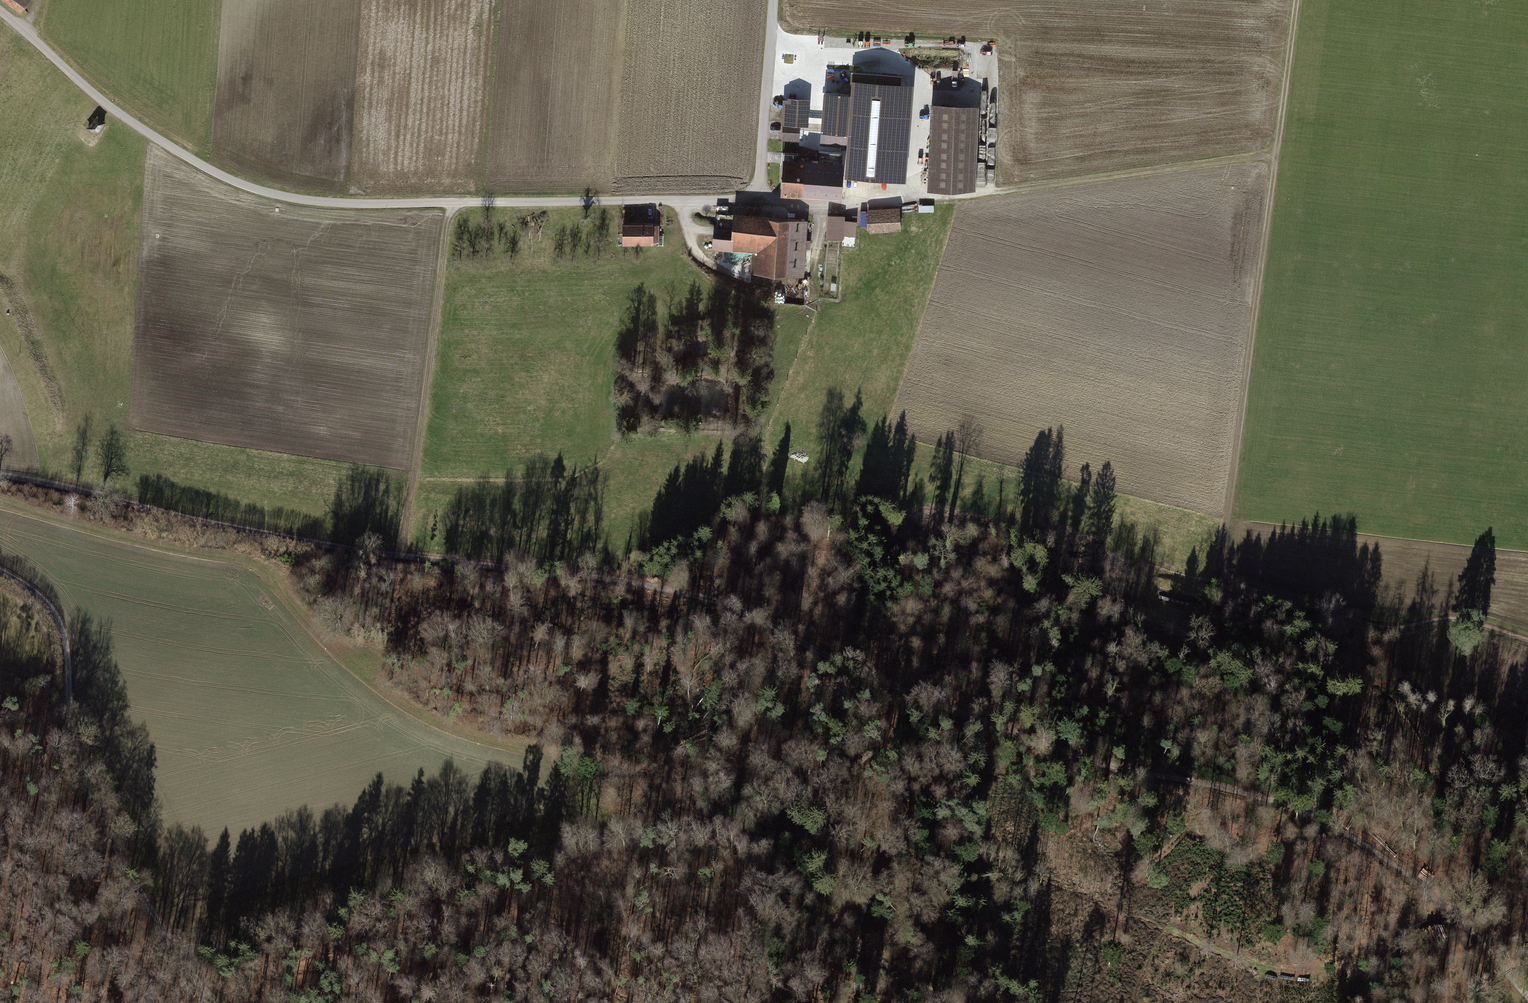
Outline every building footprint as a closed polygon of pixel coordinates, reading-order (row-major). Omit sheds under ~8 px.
[(17,14),(27,0),(0,0),(0,2),(17,14)] [(845,151),(844,163),(844,180),(908,183),(913,86),(852,83),(851,96),(823,94),(820,150),(845,151)] [(809,100),(783,99),(781,141),(799,142),(800,128),(808,128),(809,100)] [(979,108),(930,106),(926,192),(975,191),(979,108)] [(87,127),(96,134),(107,120),(99,113),(87,127)] [(781,152),(780,177),(803,178),(804,161),(797,161),(797,152),(781,152)] [(844,163),(804,161),(803,178),(802,196),(843,198),(844,180),(844,163)] [(802,196),(803,178),(780,177),(779,194),(802,196)] [(806,241),(807,222),(769,220),(769,217),(761,216),(762,209),(751,208),(750,216),(733,215),(731,254),(753,255),(752,275),(804,278),(806,251),(811,251),(811,241),(806,241)] [(866,210),(867,233),(901,231),(900,208),(866,210)] [(844,218),(829,217),(827,239),(842,240),(843,236),(855,236),(856,224),(844,223),(844,218)] [(654,224),(623,225),(623,246),(654,246),(654,243),(659,243),(659,226),(654,226),(654,224)] [(1190,604),(1160,596),(1160,599),(1190,607),(1190,604)]
